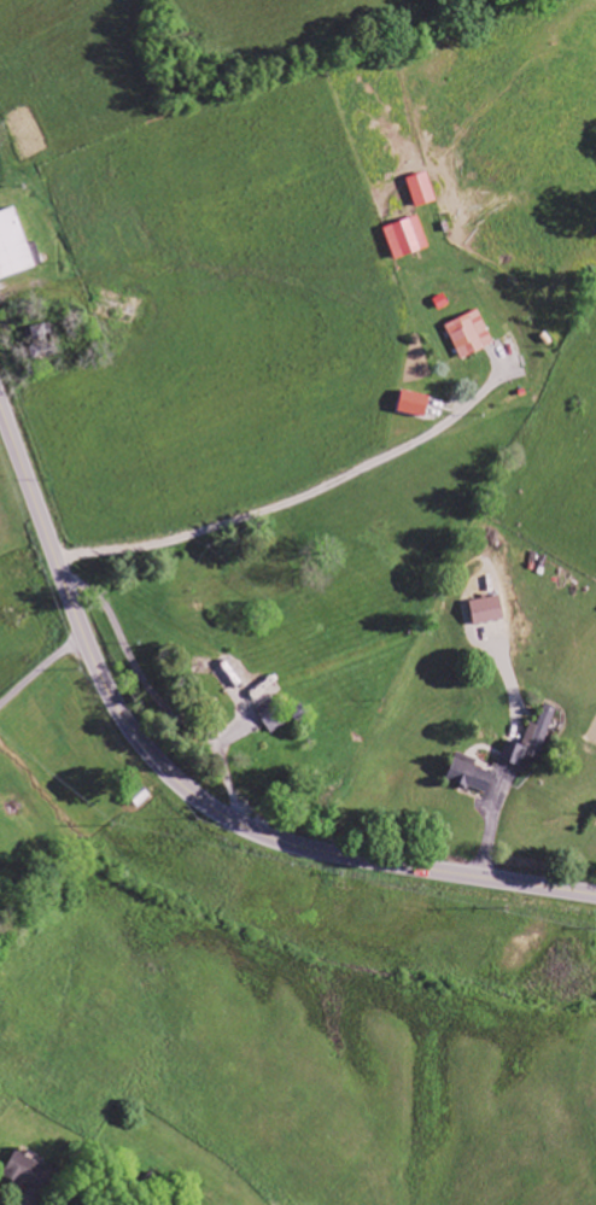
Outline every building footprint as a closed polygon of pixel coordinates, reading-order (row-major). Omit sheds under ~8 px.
[(411,180),(420,209),(441,203),(431,173),(411,180)] [(19,209),(0,215),(0,283),(39,269),(19,209)] [(433,249),(421,217),(386,230),(398,262),(433,249)] [(498,346),(481,312),(448,327),(464,362),(498,346)] [(507,621),(505,598),(474,601),(476,624),(507,621)] [(290,725),(278,698),(259,707),(272,733),(290,725)] [(540,762),(560,709),(547,705),(540,725),(533,723),(524,746),(510,740),(503,759),(523,767),(526,757),(540,762)] [(490,794),(496,773),(479,767),(481,759),(460,753),(452,783),(490,794)] [(44,1194),(56,1171),(19,1152),(6,1175),(44,1194)]
